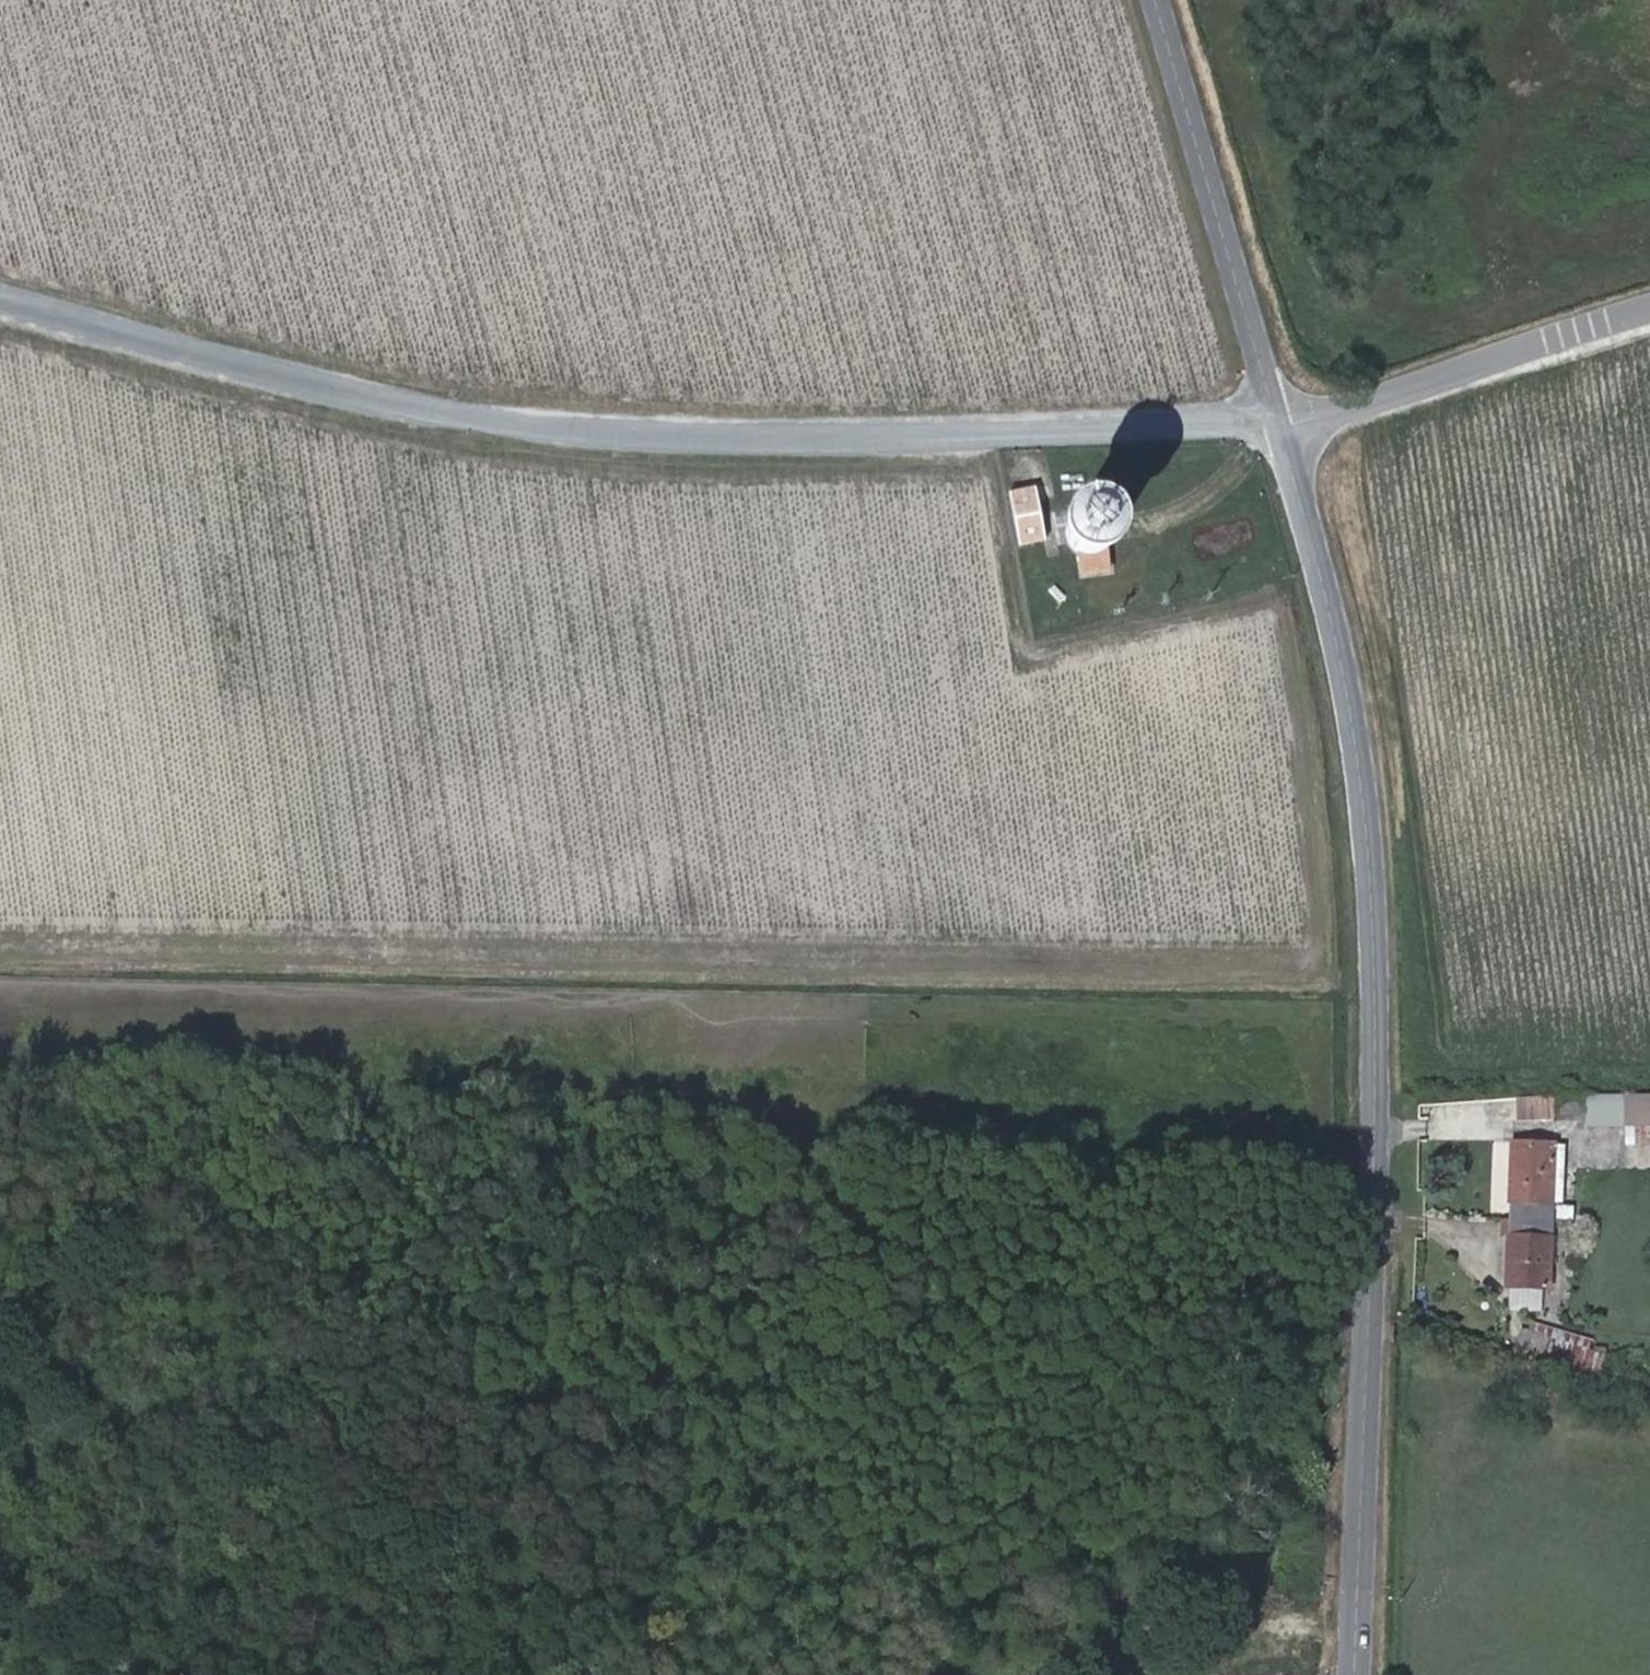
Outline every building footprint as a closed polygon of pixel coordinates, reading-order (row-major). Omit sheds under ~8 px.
[(1021,548),(1049,542),(1037,487),(1009,492),(1021,548)] [(1144,528),(1081,500),(1061,543),(1124,572),(1144,528)] [(1607,1094),(1574,1093),(1572,1123),(1606,1122),(1607,1094)] [(1532,1095),(1501,1094),(1500,1115),(1532,1115),(1532,1095)] [(1532,1134),(1489,1132),(1483,1289),(1527,1290),(1532,1134)] [(1518,1352),(1601,1372),(1608,1343),(1525,1324),(1518,1352)]
